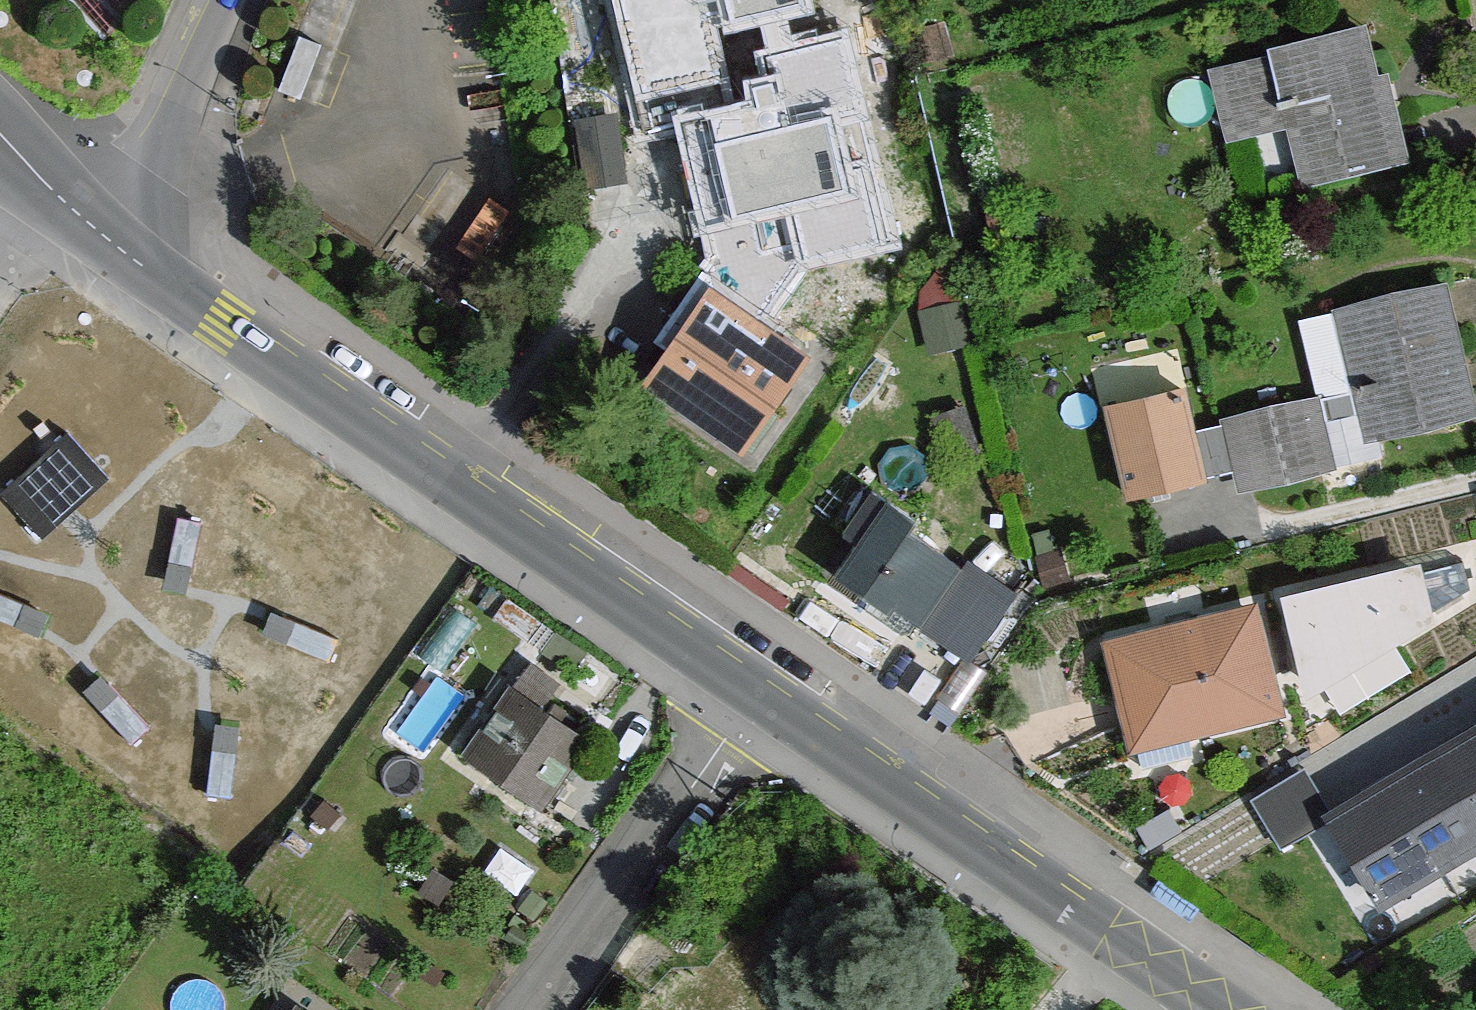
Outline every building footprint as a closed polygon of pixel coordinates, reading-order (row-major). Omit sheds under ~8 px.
[(785,291),(801,270),(902,247),(854,31),(786,46),(779,16),(803,10),(801,0),(609,0),(634,110),(670,102),(708,269),(723,248),(785,291)] [(1381,108),(1364,31),(1276,49),(1277,59),(1217,73),(1228,119),(1288,105),(1307,183),(1406,160),(1393,105),(1381,108)] [(621,178),(610,118),(581,123),(592,183),(621,178)] [(673,350),(655,379),(753,448),(778,415),(768,407),(800,358),(760,328),(785,291),(723,248),(708,269),(658,341),(673,350)] [(1435,288),(1348,310),(1367,389),(1379,438),(1475,414),(1475,400),(1466,363),(1453,365),(1435,288)] [(961,301),(921,311),(928,339),(968,329),(961,301)] [(1367,389),(1348,310),(1309,319),(1327,397),(1367,389)] [(1181,389),(1109,407),(1129,494),(1201,477),(1181,389)] [(1367,389),(1327,397),(1235,419),(1251,484),(1382,454),(1379,438),(1367,389)] [(982,456),(964,407),(933,419),(951,468),(982,456)] [(49,416),(31,431),(69,476),(88,461),(49,416)] [(20,517),(38,503),(0,458),(0,493),(20,517)] [(916,520),(874,489),(844,531),(858,542),(835,574),(891,611),(895,604),(923,623),(962,567),(909,530),(916,520)] [(195,562),(200,501),(176,499),(171,561),(195,562)] [(1063,579),(1055,550),(1036,556),(1043,584),(1063,579)] [(1414,571),(1426,615),(1469,588),(1463,560),(1414,571)] [(1011,601),(962,567),(923,623),(916,634),(966,668),(1011,601)] [(1414,571),(1289,600),(1312,684),(1426,615),(1414,571)] [(0,584),(0,610),(12,615),(19,592),(0,584)] [(1252,611),(1113,645),(1138,741),(1187,729),(1276,709),(1252,611)] [(334,639),(278,617),(270,639),(327,661),(334,639)] [(128,716),(88,669),(72,684),(109,730),(128,716)] [(513,691),(471,753),(540,803),(582,739),(513,691)] [(1366,895),(1475,831),(1475,724),(1331,810),(1366,895)] [(1187,729),(1138,741),(1144,765),(1193,754),(1187,729)] [(228,799),(232,739),(209,737),(204,798),(228,799)] [(1182,830),(1169,810),(1135,831),(1148,850),(1182,830)]
